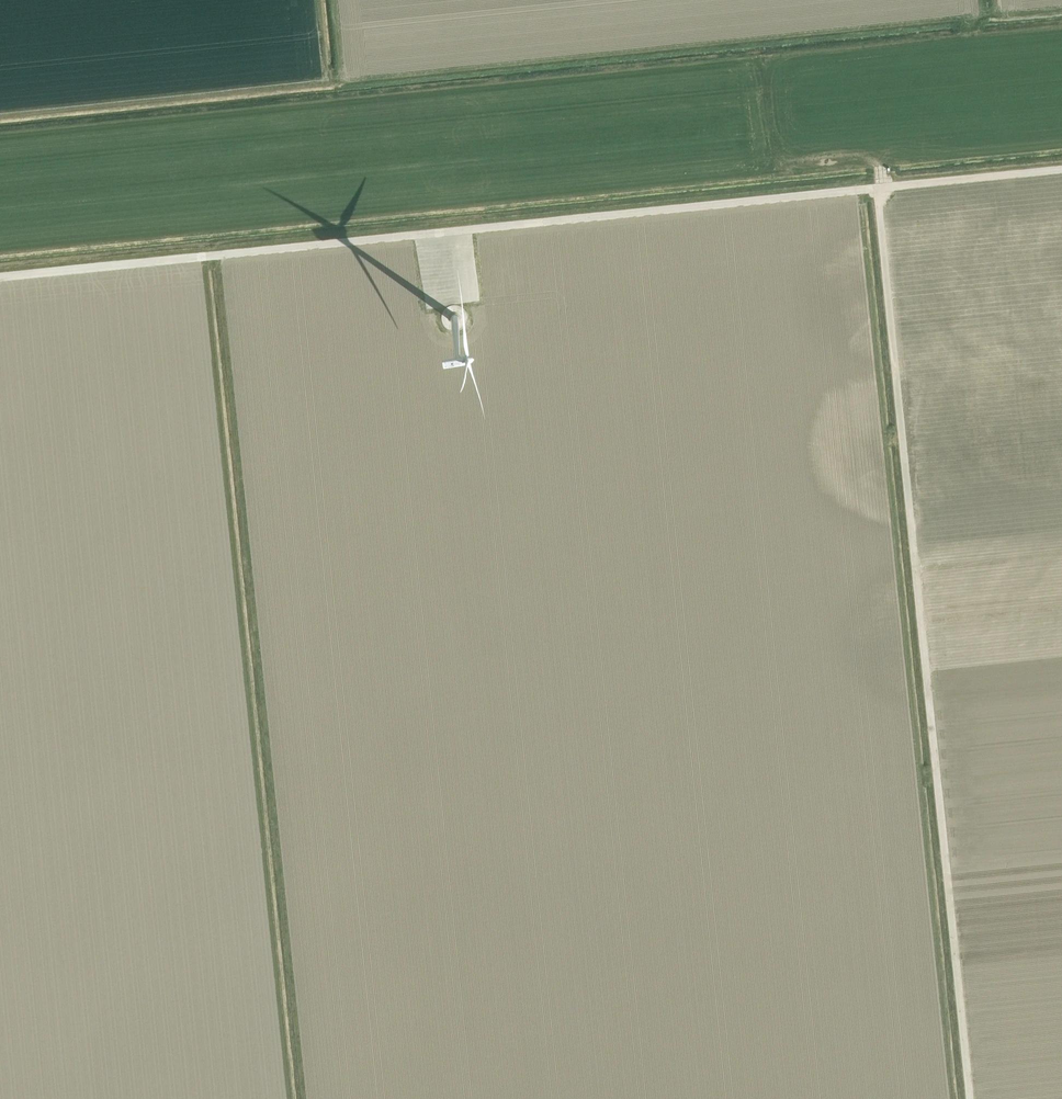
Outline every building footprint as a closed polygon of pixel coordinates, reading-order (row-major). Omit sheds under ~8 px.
[(397,268),(413,251),(407,245),(390,261),(397,268)] [(457,314),(455,313),(453,314),(452,315),(451,316),(450,318),(451,320),(452,321),(453,322),(455,323),(457,322),(458,321),(459,320),(460,318),(459,316),(458,315),(457,314)]
